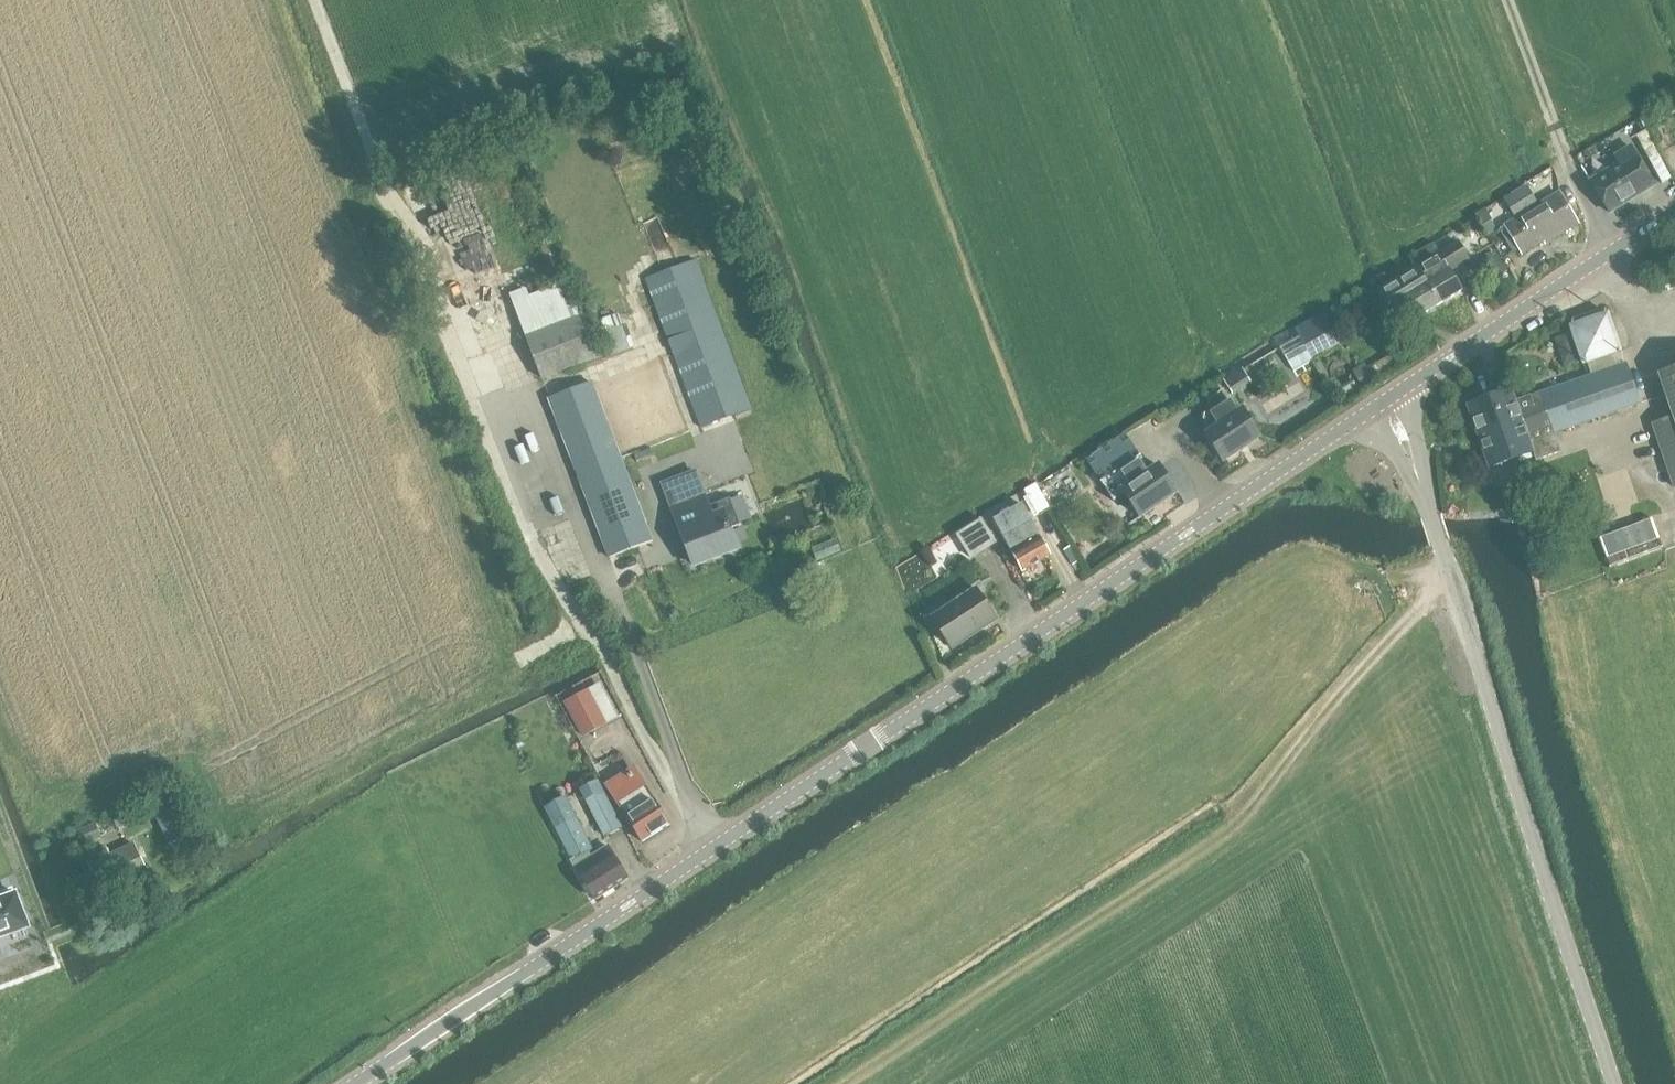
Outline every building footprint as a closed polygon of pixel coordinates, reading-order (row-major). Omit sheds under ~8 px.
[(1653,185),(1630,148),(1615,157),(1619,165),(1590,183),(1608,213),(1653,185)] [(1518,216),(1504,224),(1523,254),(1549,238),(1551,241),(1578,224),(1558,191),(1536,205),(1527,190),(1509,201),(1518,216)] [(1461,292),(1449,272),(1469,260),(1457,241),(1419,264),(1425,273),(1422,276),(1426,283),(1421,285),(1416,277),(1401,286),(1398,281),(1377,293),(1384,305),(1404,293),(1418,317),(1461,292)] [(719,477),(771,458),(697,258),(644,278),(719,477)] [(1298,336),(1279,348),(1293,372),(1340,344),(1321,312),(1294,328),(1298,336)] [(1581,366),(1622,352),(1608,312),(1567,326),(1581,366)] [(584,314),(526,336),(542,378),(600,356),(584,314)] [(1383,374),(1378,365),(1375,361),(1365,367),(1363,364),(1351,371),(1356,379),(1360,387),(1383,374)] [(1540,392),(1555,434),(1641,404),(1627,363),(1540,392)] [(1242,368),(1222,380),(1231,394),(1251,382),(1242,368)] [(1657,375),(1672,417),(1652,424),(1673,486),(1674,486),(1674,369),(1657,375)] [(591,381),(549,397),(610,557),(652,541),(591,381)] [(1561,452),(1555,434),(1540,392),(1515,401),(1512,390),(1467,405),(1490,467),(1532,452),(1535,460),(1561,452)] [(1240,410),(1232,396),(1209,411),(1218,425),(1205,433),(1223,461),(1260,437),(1241,409),(1240,410)] [(1140,457),(1101,482),(1113,501),(1125,493),(1140,516),(1177,492),(1158,464),(1148,471),(1140,457)] [(1051,555),(1035,526),(1033,527),(1028,519),(1038,514),(1027,496),(992,516),(1001,533),(1013,527),(1018,536),(1007,542),(1023,570),(1051,555)] [(725,519),(685,534),(696,565),(737,550),(725,519)] [(970,557),(995,542),(981,520),(956,535),(970,557)] [(1637,521),(1601,536),(1614,568),(1649,553),(1637,521)] [(1070,548),(1064,551),(1072,565),(1078,561),(1070,548)] [(953,647),(996,619),(976,589),(933,617),(953,647)] [(588,689),(563,704),(583,738),(608,724),(588,689)] [(634,768),(606,785),(619,804),(627,817),(642,841),(669,824),(646,787),(634,768)] [(606,837),(622,828),(603,791),(586,800),(606,837)] [(192,837),(170,793),(148,804),(170,848),(192,837)] [(573,860),(595,896),(596,897),(627,878),(608,846),(589,857),(587,853),(594,849),(576,819),(556,830),(574,860),(573,860)] [(97,830),(107,826),(104,821),(74,834),(80,848),(101,839),(97,830)] [(150,876),(133,842),(110,854),(107,846),(86,856),(105,895),(128,884),(129,887),(150,876)] [(25,929),(26,929),(13,894),(11,895),(10,890),(0,894),(0,938),(25,929)]
